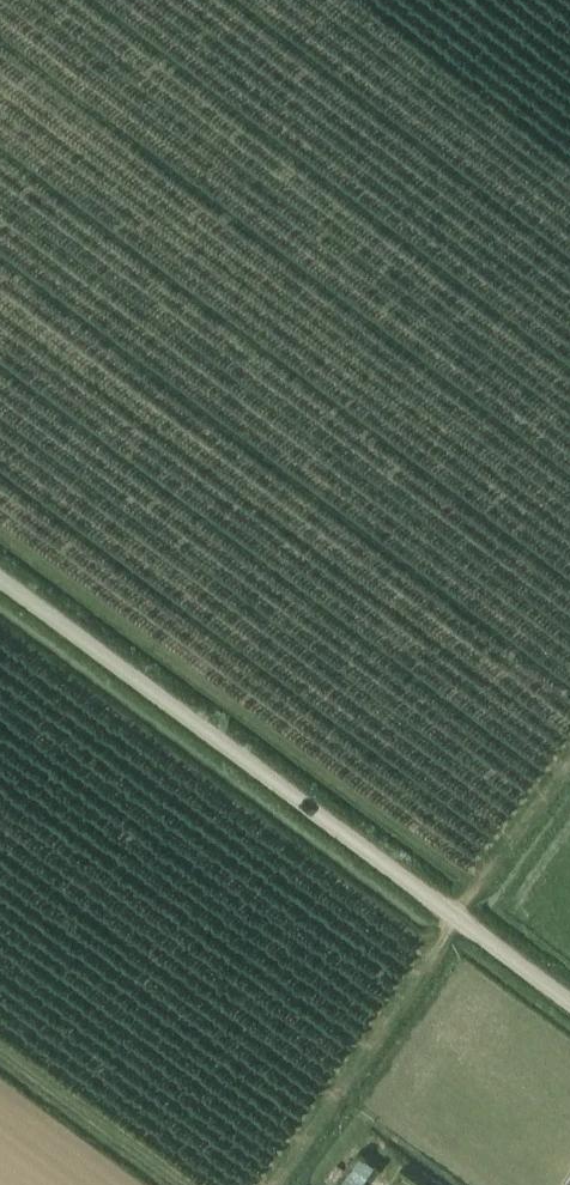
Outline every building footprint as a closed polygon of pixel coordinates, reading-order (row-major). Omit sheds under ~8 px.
[(340,1183),(342,1184),(361,1184),(375,1166),(361,1155),(340,1183)]
